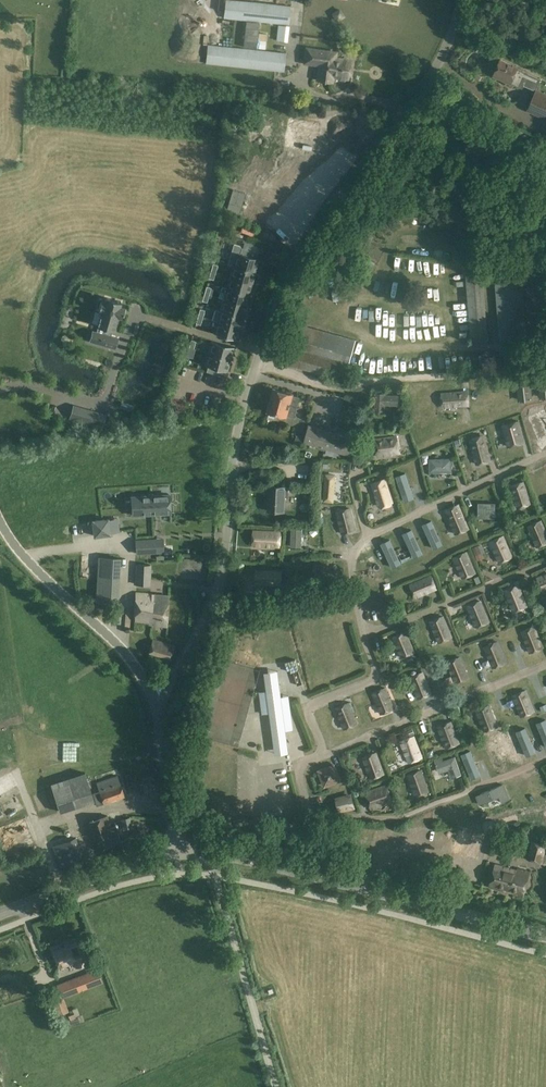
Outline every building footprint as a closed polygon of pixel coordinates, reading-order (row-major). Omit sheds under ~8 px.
[(226,0),(224,18),(246,20),(259,21),(289,25),(291,7),(226,0)] [(340,19),(348,13),(342,5),(334,11),(340,19)] [(246,20),(243,49),(256,50),(256,48),(265,49),(267,34),(258,33),(259,21),(246,20)] [(278,25),(277,42),(287,43),(289,26),(278,25)] [(208,45),(206,64),(284,72),(286,53),(256,50),(243,49),(208,45)] [(307,48),(305,62),(325,64),(323,79),(333,80),(334,75),(340,75),(340,77),(341,78),(346,78),(347,77),(347,76),(349,76),(351,59),(335,57),(336,51),(307,48)] [(500,61),(494,76),(522,89),(524,86),(535,91),(540,79),(517,69),(500,61)] [(536,95),(529,110),(545,118),(545,99),(536,95)] [(323,131),(324,120),(297,119),(296,130),(323,131)] [(492,146),(472,137),(467,148),(468,148),(466,154),(481,161),(483,155),(488,156),(493,158),(498,146),(493,144),(492,146)] [(518,154),(513,166),(520,170),(530,147),(520,143),(515,152),(518,154)] [(267,174),(254,191),(265,201),(287,174),(276,165),(280,161),(267,150),(255,164),(267,174)] [(243,180),(239,189),(249,193),(253,184),(243,180)] [(368,233),(359,242),(377,260),(386,251),(368,233)] [(233,266),(254,271),(257,258),(255,257),(256,251),(242,247),(241,248),(240,248),(241,246),(234,244),(228,265),(233,266)] [(481,263),(466,264),(472,343),(487,342),(481,263)] [(254,271),(233,266),(230,276),(251,282),(254,271)] [(495,272),(500,342),(545,339),(545,295),(544,268),(495,272)] [(230,276),(227,288),(247,293),(251,282),(230,276)] [(442,287),(442,277),(430,276),(430,287),(442,287)] [(390,282),(388,291),(401,294),(403,285),(390,282)] [(247,293),(227,288),(222,286),(220,292),(225,294),(223,299),(244,304),(247,293)] [(356,303),(360,293),(352,290),(348,301),(356,303)] [(97,325),(98,326),(96,332),(92,331),(89,341),(115,349),(118,338),(110,336),(112,330),(113,330),(117,316),(122,317),(125,307),(120,305),(121,302),(105,297),(104,301),(101,300),(98,311),(101,311),(97,325)] [(244,304),(223,299),(220,310),(215,308),(214,314),(241,321),(243,316),(241,315),(244,304)] [(241,321),(214,314),(212,320),(217,321),(238,327),(239,328),(241,321)] [(419,320),(412,320),(412,334),(438,335),(438,326),(431,326),(431,315),(419,314),(419,320)] [(238,327),(217,321),(214,332),(213,332),(213,333),(237,340),(238,340),(238,339),(237,339),(234,338),(238,327)] [(293,322),(281,363),(345,381),(356,340),(293,322)] [(374,330),(374,338),(385,337),(385,329),(374,330)] [(211,341),(208,354),(228,359),(232,347),(235,348),(236,348),(236,347),(235,347),(210,340),(210,341),(211,341)] [(228,359),(208,354),(205,364),(207,365),(206,371),(220,376),(222,369),(225,370),(228,359)] [(201,377),(204,368),(189,364),(187,373),(201,377)] [(538,383),(540,400),(545,399),(545,382),(538,383)] [(411,400),(422,405),(429,388),(418,383),(411,400)] [(530,384),(517,385),(519,402),(532,400),(530,384)] [(274,389),(268,411),(276,413),(275,417),(285,420),(286,416),(294,418),(300,397),(292,395),(274,389)] [(464,392),(442,394),(443,408),(465,406),(464,392)] [(376,393),(374,411),(385,411),(385,405),(399,405),(399,395),(386,394),(376,393)] [(131,404),(122,402),(121,405),(121,406),(120,408),(121,408),(133,412),(135,405),(131,404)] [(73,406),(69,419),(89,424),(102,428),(106,415),(92,411),(73,406)] [(534,432),(545,432),(545,418),(534,418),(534,432)] [(519,420),(502,425),(508,447),(525,443),(519,420)] [(309,425),(303,443),(351,456),(356,438),(309,425)] [(397,435),(373,439),(374,443),(373,443),(375,453),(376,458),(400,454),(399,450),(400,450),(398,440),(397,435)] [(471,438),(468,439),(475,466),(478,465),(478,466),(488,463),(488,462),(491,462),(484,435),(481,436),(481,435),(471,438)] [(452,458),(429,459),(429,472),(452,473),(452,458)] [(291,474),(308,475),(308,465),(291,464),(291,474)] [(545,483),(545,464),(537,464),(536,483),(545,483)] [(406,473),(396,475),(403,496),(413,493),(406,473)] [(321,475),(321,481),(324,481),(322,499),(322,502),(333,503),(333,500),(335,481),(336,475),(325,474),(325,475),(321,475)] [(386,478),(370,483),(378,508),(379,507),(380,509),(392,505),(392,504),(394,503),(386,478)] [(524,482),(510,487),(517,508),(531,504),(524,482)] [(269,486),(268,511),(284,512),(285,487),(269,486)] [(169,495),(151,496),(152,514),(170,513),(169,495)] [(141,496),(133,497),(133,500),(134,515),(152,514),(151,496),(141,496)] [(479,503),(478,518),(495,519),(496,503),(479,503)] [(458,504),(444,510),(447,517),(455,535),(468,529),(458,504)] [(338,511),(335,512),(337,521),(341,535),(344,534),(345,535),(353,533),(353,532),(356,531),(354,521),(350,508),(347,508),(338,510),(338,511)] [(93,521),(95,536),(110,534),(110,533),(119,531),(118,524),(109,525),(108,520),(108,519),(93,521)] [(527,526),(536,548),(539,547),(545,545),(545,529),(542,520),(539,521),(539,520),(536,521),(530,524),(529,524),(527,526)] [(433,524),(424,529),(432,548),(442,544),(433,524)] [(254,531),(254,545),(279,547),(280,532),(254,531)] [(290,532),(290,549),(300,549),(300,533),(290,532)] [(415,533),(406,537),(414,557),(423,553),(415,533)] [(492,540),(489,542),(498,564),(502,562),(502,563),(510,559),(513,557),(504,535),(501,536),(500,536),(492,539),(492,540)] [(136,541),(137,554),(164,552),(163,546),(157,546),(156,539),(136,541)] [(391,539),(381,543),(392,568),(402,564),(391,539)] [(472,548),(475,555),(482,553),(479,545),(472,548)] [(455,556),(452,557),(461,580),(465,578),(465,579),(474,575),(477,573),(467,551),(464,552),(463,552),(455,555),(455,556)] [(120,558),(98,556),(96,600),(117,602),(120,558)] [(137,565),(136,585),(143,585),(143,579),(150,579),(150,566),(137,565)] [(254,573),(253,582),(254,582),(254,585),(281,586),(281,582),(281,583),(282,574),(281,574),(281,571),(268,570),(255,570),(255,573),(254,573)] [(536,577),(542,594),(545,593),(545,594),(545,573),(536,577)] [(431,575),(409,584),(410,587),(410,588),(413,596),(416,600),(437,591),(437,587),(437,586),(433,578),(431,575)] [(519,584),(503,591),(512,613),(528,607),(519,584)] [(137,593),(135,613),(134,621),(155,623),(154,626),(166,627),(169,596),(137,593)] [(481,599),(466,606),(475,628),(491,622),(481,599)] [(444,615),(428,621),(438,644),(453,637),(444,615)] [(535,625),(520,632),(529,654),(545,648),(535,625)] [(407,630),(391,637),(401,659),(416,653),(407,630)] [(154,639),(148,657),(169,664),(175,646),(154,639)] [(498,641),(483,647),(492,669),(508,663),(498,641)] [(461,656),(445,662),(455,685),(470,678),(461,656)] [(424,671),(408,677),(418,700),(433,693),(424,671)] [(281,697),(279,682),(273,683),(266,684),(267,691),(259,692),(262,712),(270,711),(273,730),(275,748),(288,746),(286,731),(293,730),(290,705),(290,704),(289,704),(282,705),(281,697)] [(386,687),(371,693),(380,715),(395,709),(386,687)] [(527,689),(511,695),(520,718),(536,712),(527,689)] [(349,701),(334,708),(343,730),(359,724),(349,701)] [(490,704),(475,710),(483,733),(499,727),(490,704)] [(536,723),(545,743),(545,742),(545,719),(536,723)] [(452,721),(437,727),(445,750),(461,743),(452,721)] [(526,727),(516,731),(524,751),(534,747),(526,727)] [(511,746),(507,732),(491,736),(495,750),(511,746)] [(415,735),(399,741),(408,764),(424,758),(415,735)] [(471,750),(461,754),(469,774),(479,770),(471,750)] [(377,751),(361,757),(370,780),(385,774),(377,751)] [(442,757),(434,760),(439,774),(449,770),(451,778),(462,774),(455,756),(443,760),(442,757)] [(334,764),(316,771),(323,789),(341,782),(334,764)] [(422,769),(406,774),(414,797),(430,792),(422,769)] [(85,772),(51,784),(60,813),(95,802),(85,772)] [(99,791),(92,793),(97,806),(125,797),(118,776),(96,783),(99,791)] [(504,784),(476,796),(479,805),(499,797),(502,803),(510,799),(504,784)] [(386,785),(364,792),(370,809),(392,801),(386,785)] [(350,796),(334,800),(337,810),(352,806),(350,796)] [(18,802),(8,804),(9,811),(19,809),(18,802)] [(108,816),(86,823),(95,850),(117,843),(116,841),(120,840),(116,826),(112,827),(108,816)] [(129,818),(121,819),(123,831),(131,829),(129,818)] [(76,838),(52,846),(61,871),(85,863),(76,838)] [(526,860),(528,861),(539,863),(542,864),(545,847),(545,845),(544,845),(544,844),(534,842),(531,842),(526,860)] [(496,864),(490,887),(523,896),(530,872),(517,869),(517,870),(496,864)] [(66,947),(54,952),(60,967),(67,964),(68,965),(75,962),(77,966),(85,963),(83,959),(84,959),(82,953),(83,953),(82,951),(81,951),(78,942),(69,945),(69,946),(68,947),(68,948),(66,948),(66,947)] [(57,985),(62,998),(103,982),(98,970),(57,985)] [(61,999),(50,1003),(55,1015),(66,1011),(61,999)]
